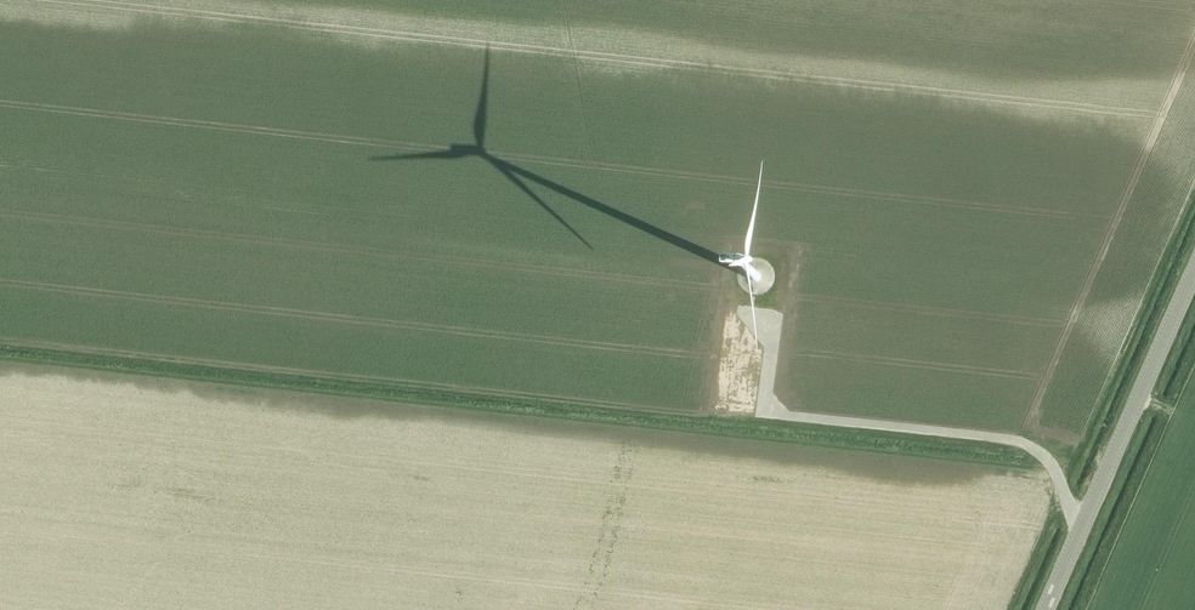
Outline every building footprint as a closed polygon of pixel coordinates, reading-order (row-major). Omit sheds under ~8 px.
[(762,275),(762,274),(762,273),(761,273),(760,272),(758,271),(757,271),(755,271),(754,272),(753,272),(753,273),(752,274),(752,275),(752,276),(752,277),(752,278),(752,279),(753,280),(754,281),(755,282),(756,282),(758,282),(759,282),(760,281),(761,280),(762,280),(762,279),(762,278),(763,277),(763,276),(762,275)]
